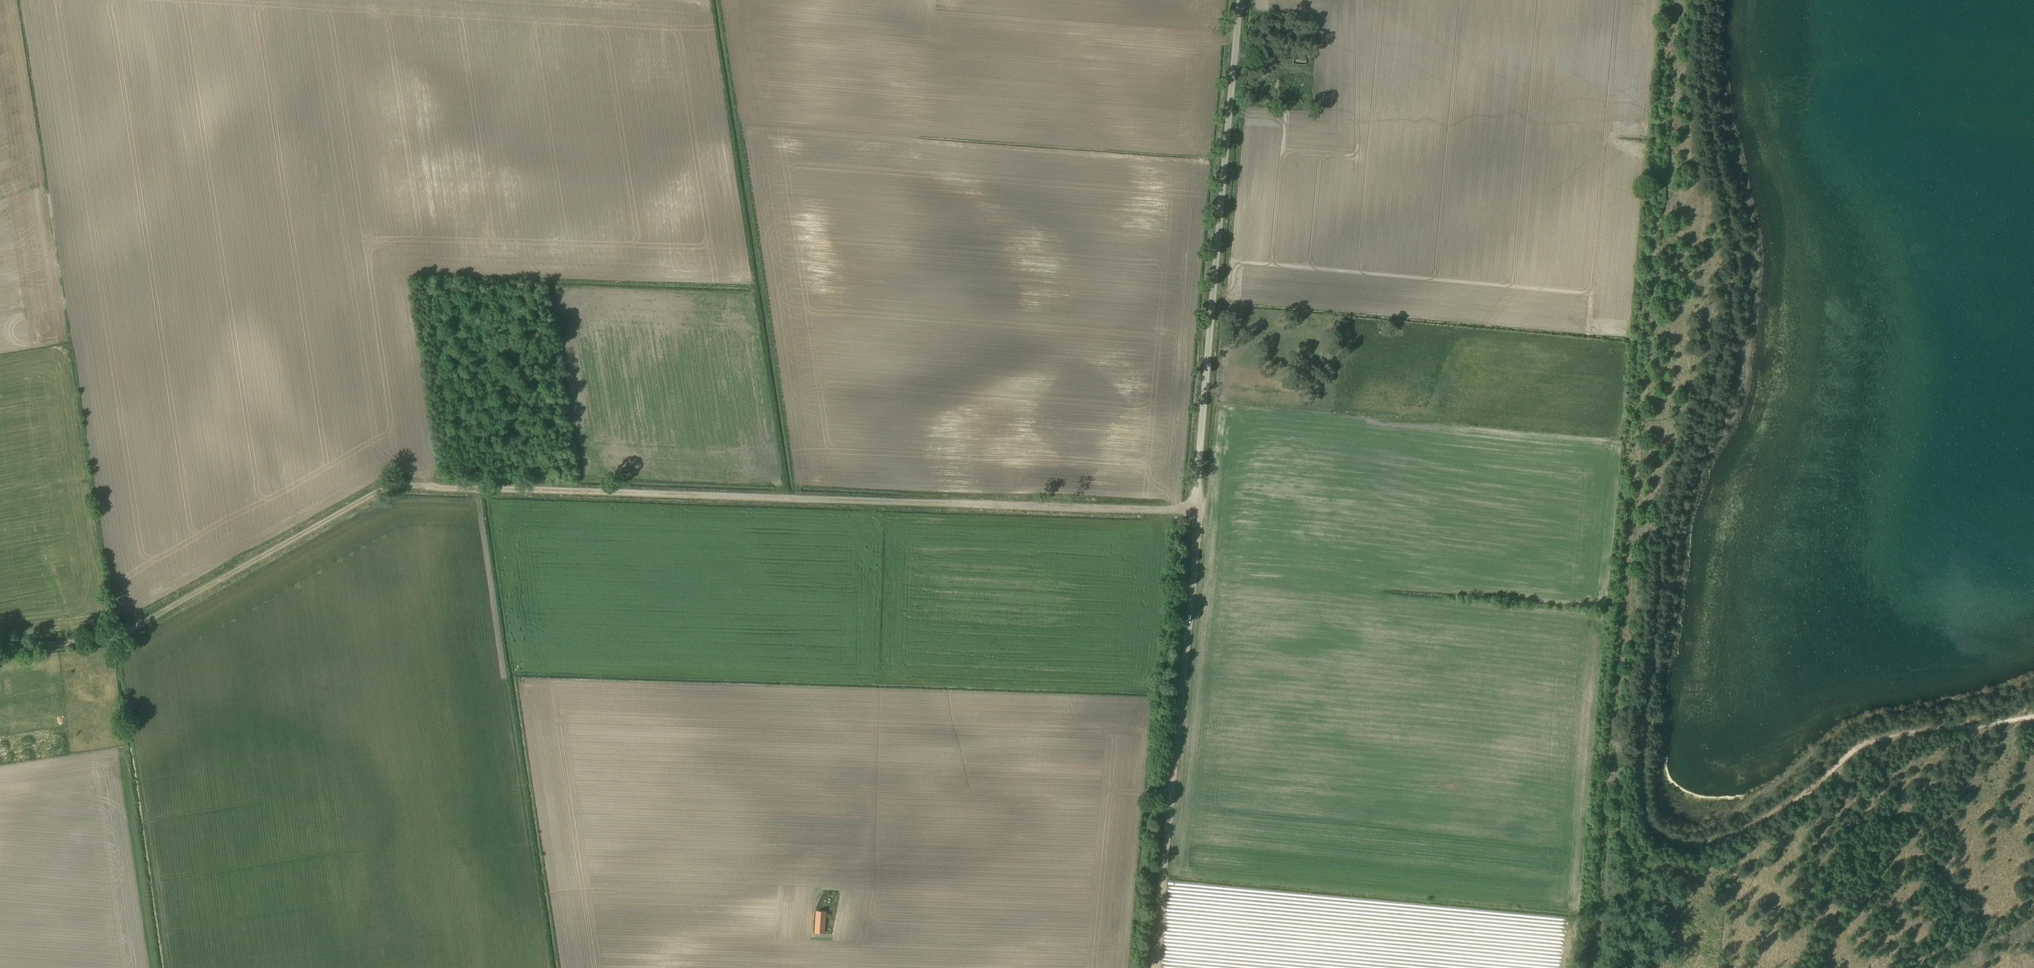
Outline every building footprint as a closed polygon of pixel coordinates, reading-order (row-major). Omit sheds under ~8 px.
[(825,933),(826,911),(815,911),(814,933),(825,933)]
